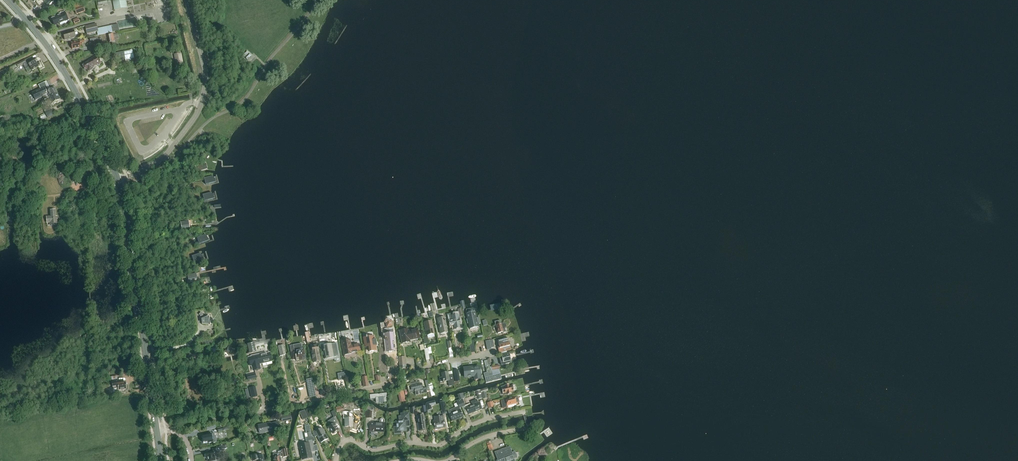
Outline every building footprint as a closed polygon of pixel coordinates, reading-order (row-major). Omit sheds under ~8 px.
[(127,7),(126,0),(112,0),(114,9),(127,7)] [(80,2),(73,5),(77,15),(85,12),(83,5),(81,6),(80,2)] [(61,25),(69,22),(65,12),(54,16),(55,17),(52,18),(55,26),(60,24),(61,25)] [(96,24),(85,26),(87,34),(98,32),(96,24)] [(100,34),(119,30),(118,24),(99,28),(100,34)] [(72,40),(73,38),(76,37),(74,30),(63,33),(65,40),(69,39),(69,40),(70,40),(72,40)] [(80,44),(85,43),(84,40),(80,40),(80,41),(71,43),(72,49),(81,48),(80,44)] [(116,62),(134,58),(132,50),(128,51),(128,50),(118,52),(118,53),(114,54),(116,62)] [(93,68),(101,63),(97,56),(88,61),(89,62),(83,66),(85,70),(87,69),(88,72),(93,70),(93,68)] [(36,59),(26,64),(24,60),(16,64),(18,67),(23,64),(26,69),(30,67),(32,71),(40,66),(40,65),(40,63),(39,63),(36,59)] [(45,87),(32,93),(35,100),(48,94),(50,97),(57,94),(54,88),(47,92),(45,87)] [(53,103),(54,103),(54,104),(56,103),(56,102),(60,99),(57,94),(50,97),(53,103)] [(48,118),(54,114),(50,109),(48,110),(47,108),(46,109),(45,107),(43,108),(48,118)] [(197,166),(199,171),(208,168),(206,163),(197,166)] [(215,176),(203,178),(204,186),(216,184),(215,176)] [(214,193),(202,196),(204,203),(216,200),(214,193)] [(51,225),(57,224),(57,219),(56,219),(55,210),(51,211),(52,217),(47,217),(47,223),(50,222),(51,225)] [(209,234),(193,237),(196,245),(210,242),(209,234)] [(212,251),(200,254),(201,261),(213,259),(212,251)] [(477,319),(476,319),(474,308),(466,310),(468,320),(467,320),(468,324),(469,324),(470,328),(478,327),(477,324),(478,324),(477,319)] [(448,321),(450,320),(451,326),(454,326),(458,325),(460,324),(458,314),(452,315),(451,313),(447,314),(448,321)] [(448,332),(447,328),(445,318),(438,319),(441,334),(448,332)] [(501,320),(499,321),(494,322),(495,325),(496,325),(498,333),(503,332),(503,329),(504,329),(504,328),(505,328),(506,327),(506,326),(506,325),(505,324),(504,324),(503,324),(501,324),(501,320)] [(427,335),(434,334),(433,326),(432,326),(431,321),(425,322),(426,328),(427,335)] [(418,328),(408,330),(408,329),(399,331),(402,343),(411,342),(410,340),(420,339),(418,328)] [(388,352),(395,351),(394,345),(392,345),(392,342),(394,342),(393,333),(393,329),(389,329),(389,333),(386,334),(384,334),(386,352),(388,352)] [(375,345),(377,345),(376,339),(374,340),(374,336),(367,337),(367,336),(366,336),(366,337),(363,338),(365,347),(369,347),(369,352),(376,351),(375,345)] [(497,341),(499,347),(498,347),(499,353),(511,350),(508,338),(497,341)] [(350,340),(342,342),(345,357),(357,354),(357,352),(359,352),(358,344),(351,346),(350,340)] [(333,353),(331,344),(330,341),(322,342),(324,355),(333,353)] [(254,342),(247,344),(249,353),(256,351),(254,342)] [(314,362),(320,361),(318,351),(319,351),(318,344),(311,346),(311,347),(311,348),(314,362)] [(299,360),(305,359),(304,350),(303,350),(302,347),(294,349),(294,350),(293,350),(293,352),(291,352),(292,360),(296,359),(296,361),(299,360)] [(251,356),(251,357),(254,371),(261,370),(259,364),(262,364),(272,361),(270,353),(266,354),(266,353),(259,354),(259,355),(257,356),(257,355),(251,356)] [(511,363),(509,353),(501,355),(502,359),(500,360),(502,365),(511,363)] [(484,361),(488,375),(492,374),(491,369),(492,369),(492,370),(491,368),(490,367),(489,366),(488,359),(487,359),(487,360),(484,361)] [(480,376),(479,367),(464,368),(465,378),(474,377),(474,380),(480,380),(480,376)] [(344,372),(338,374),(339,381),(346,379),(344,372)] [(449,386),(455,385),(453,374),(449,375),(448,372),(441,373),(442,377),(439,378),(440,382),(448,381),(449,386)] [(126,382),(124,383),(123,380),(112,382),(113,389),(119,388),(119,390),(127,389),(126,382)] [(409,394),(415,392),(416,395),(427,393),(426,388),(423,389),(421,383),(420,384),(419,380),(410,382),(410,383),(407,384),(407,382),(406,383),(409,394)] [(503,395),(507,394),(508,395),(511,394),(511,392),(516,390),(515,385),(509,387),(509,384),(505,385),(505,386),(502,387),(503,395)] [(404,391),(397,392),(400,403),(406,401),(404,391)] [(387,397),(387,393),(370,395),(370,399),(376,398),(376,403),(386,402),(386,397),(387,397)] [(515,403),(519,402),(518,396),(501,400),(503,408),(506,407),(506,406),(515,403)] [(471,402),(471,403),(472,405),(471,406),(470,405),(466,407),(469,415),(482,409),(479,402),(478,403),(477,399),(471,402)] [(448,411),(452,422),(456,420),(456,419),(463,416),(459,408),(462,407),(459,400),(457,401),(458,406),(448,411)] [(436,405),(435,403),(435,401),(430,402),(426,403),(428,410),(430,410),(429,406),(431,406),(436,405)] [(305,410),(300,412),(301,416),(303,415),(305,419),(308,418),(305,410)] [(331,419),(328,421),(331,425),(328,427),(330,429),(333,434),(339,430),(338,429),(335,424),(337,423),(334,417),(337,416),(334,410),(331,412),(334,417),(331,419)] [(394,427),(395,433),(401,433),(401,431),(406,430),(406,426),(410,426),(408,413),(401,413),(401,416),(398,416),(399,422),(396,422),(396,427),(394,427)] [(416,423),(417,429),(418,431),(426,429),(424,416),(417,417),(418,423),(416,423)] [(433,421),(435,429),(435,430),(439,429),(438,428),(445,427),(444,421),(443,416),(434,417),(435,421),(433,421)] [(380,421),(380,423),(370,422),(369,431),(375,431),(375,432),(376,432),(376,431),(379,431),(378,432),(384,432),(384,421),(384,420),(383,419),(381,419),(380,419),(380,421)] [(279,429),(278,422),(269,424),(269,423),(258,425),(260,434),(266,432),(279,429)] [(328,439),(323,429),(322,428),(316,431),(318,435),(317,435),(319,438),(318,439),(321,443),(328,439)] [(203,443),(213,441),(213,443),(217,442),(216,436),(215,436),(214,433),(211,434),(211,433),(208,434),(202,436),(203,443)] [(308,444),(300,445),(302,460),(311,458),(309,448),(314,447),(312,439),(308,440),(308,444)] [(217,448),(212,449),(213,452),(205,454),(206,458),(207,458),(208,460),(212,460),(218,460),(216,451),(217,451),(220,450),(220,451),(222,451),(222,452),(225,450),(225,449),(227,448),(226,445),(217,447),(217,448)] [(497,460),(507,460),(517,457),(515,452),(512,453),(510,447),(495,453),(498,460),(497,460)] [(278,453),(273,454),(274,457),(273,457),(274,460),(281,460),(280,457),(283,457),(283,458),(288,457),(287,449),(282,450),(282,451),(278,452),(278,453)]
